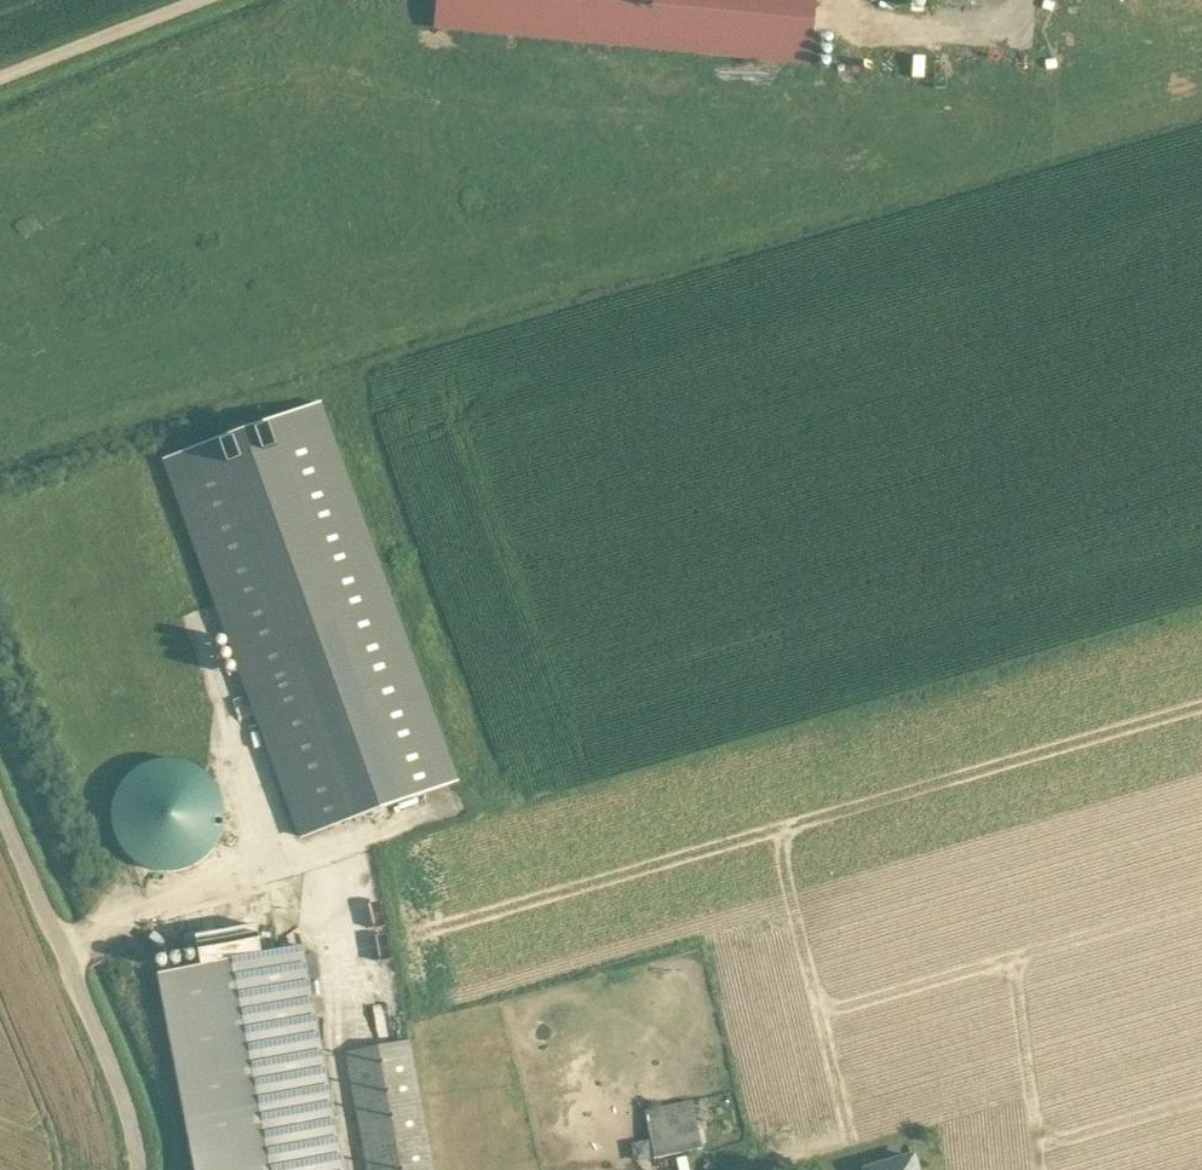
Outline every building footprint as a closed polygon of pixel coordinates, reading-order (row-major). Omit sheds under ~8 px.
[(432,29),(810,63),(815,0),(434,0),(432,29)] [(328,414),(173,469),(305,837),(460,782),(328,414)] [(214,867),(218,767),(117,763),(113,863),(214,867)] [(159,973),(196,1169),(344,1169),(302,946),(159,973)] [(180,951),(153,956),(156,970),(182,965),(180,951)] [(347,1053),(368,1169),(432,1169),(408,1041),(347,1053)] [(691,1103),(644,1113),(654,1158),(701,1148),(691,1103)] [(867,1169),(916,1169),(912,1157),(867,1169)]
